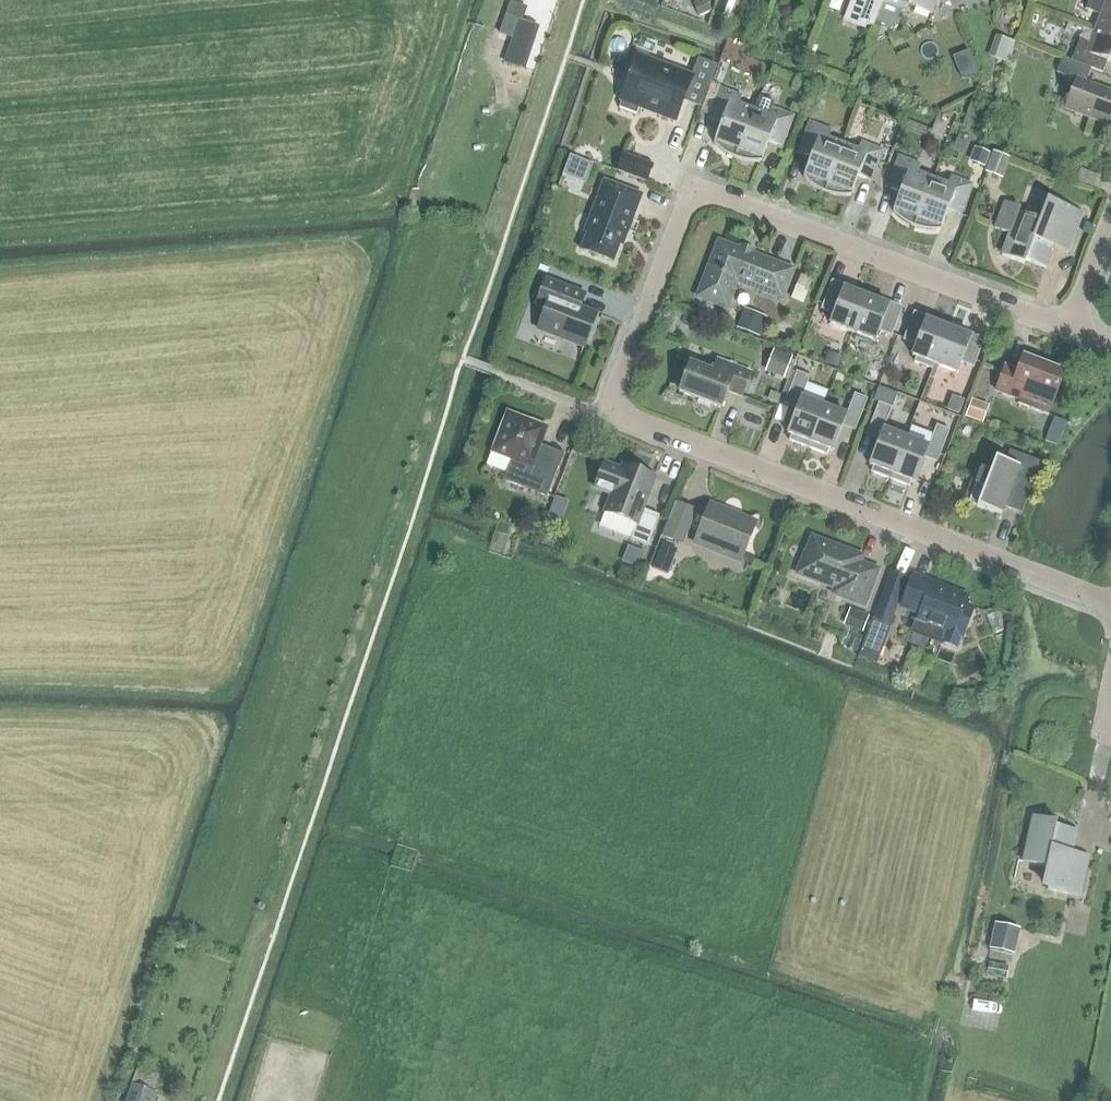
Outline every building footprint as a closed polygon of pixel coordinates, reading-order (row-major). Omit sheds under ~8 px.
[(710,11),(704,0),(700,0),(691,4),(697,17),(710,11)] [(875,21),(883,0),(851,0),(843,21),(863,29),(865,24),(872,27),(874,21),(875,21)] [(875,21),(884,25),(883,28),(888,30),(897,26),(899,20),(896,19),(900,10),(905,12),(908,6),(930,14),(936,0),(883,0),(875,21)] [(1084,9),(1100,16),(1095,29),(1110,34),(1110,0),(1088,0),(1084,9)] [(529,20),(514,15),(508,33),(511,34),(502,58),(515,63),(529,20)] [(1106,61),(1110,63),(1110,34),(1095,29),(1090,43),(1078,39),(1070,61),(1101,73),(1106,61)] [(987,57),(1008,64),(1015,42),(994,35),(987,57)] [(965,76),(981,71),(975,49),(959,54),(965,76)] [(690,76),(637,56),(633,68),(637,70),(630,90),(625,88),(617,108),(635,115),(640,102),(658,109),(656,115),(673,121),(690,76)] [(1110,112),(1110,93),(1084,83),(1089,69),(1061,58),(1055,73),(1075,80),(1064,108),(1106,124),(1110,112)] [(722,152),(734,158),(752,111),(737,105),(741,97),(719,88),(707,119),(720,124),(712,143),(722,152)] [(780,147),(792,116),(772,109),(774,103),(758,96),(752,111),(734,158),(747,161),(760,161),(767,143),(780,147)] [(812,186),(823,192),(842,145),(827,139),(830,131),(808,123),(796,154),(809,159),(802,177),(812,186)] [(856,151),(842,145),(823,192),(836,195),(850,196),(857,177),(869,182),(881,150),(860,142),(856,151)] [(973,148),(968,161),(983,167),(988,154),(973,148)] [(991,151),(983,171),(1001,178),(1009,158),(991,151)] [(584,189),(595,160),(575,153),(564,182),(584,189)] [(653,165),(623,154),(616,171),(646,183),(653,165)] [(901,220),(913,226),(931,179),(916,174),(920,165),(898,157),(886,188),(898,193),(891,212),(901,220)] [(946,185),(931,179),(913,226),(926,230),(939,230),(946,211),(959,216),(971,185),(949,176),(946,185)] [(641,195),(603,180),(583,232),(586,233),(580,250),(612,262),(622,234),(625,235),(641,195)] [(992,228),(1008,234),(1000,255),(1023,264),(1024,260),(1045,268),(1056,239),(1069,244),(1081,213),(1052,202),(1044,222),(1017,211),(1018,206),(1003,200),(992,228)] [(791,270),(718,242),(696,297),(725,307),(735,281),(780,298),(791,270)] [(537,329),(583,347),(595,314),(578,308),(584,293),(545,279),(535,305),(545,309),(537,329)] [(851,333),(865,297),(848,290),(848,289),(830,282),(820,309),(832,314),(828,324),(851,333)] [(882,303),(865,297),(851,333),(874,341),(878,331),(890,336),(901,309),(882,302),(882,303)] [(764,321),(742,312),(736,327),(758,336),(764,321)] [(931,369),(933,364),(947,328),(930,321),(930,320),(912,314),(902,340),(914,345),(910,355),(915,357),(913,362),(931,369)] [(964,335),(947,328),(933,364),(956,373),(960,362),(972,367),(983,341),(964,334),(964,335)] [(772,349),(764,371),(783,378),(791,356),(772,349)] [(995,390),(1020,400),(1018,404),(1047,415),(1063,372),(1022,357),(1016,371),(1004,366),(995,390)] [(726,391),(740,397),(750,372),(716,359),(711,371),(689,363),(678,392),(720,408),(726,391)] [(869,363),(863,378),(876,383),(882,368),(869,363)] [(807,447),(822,406),(800,398),(808,376),(795,371),(785,398),(798,403),(786,434),(790,435),(788,440),(807,447)] [(784,384),(776,381),(768,401),(776,404),(784,384)] [(882,429),(891,408),(896,394),(878,387),(872,401),(877,403),(867,429),(880,434),(868,465),(872,467),(870,472),(889,479),(904,438),(882,429)] [(845,415),(822,406),(807,447),(826,455),(828,450),(831,451),(843,420),(856,425),(866,398),(853,393),(845,415)] [(988,405),(971,398),(964,417),(981,423),(988,405)] [(502,481),(546,497),(557,468),(534,459),(546,427),(506,412),(490,452),(510,460),(502,481)] [(1052,438),(1063,442),(1070,420),(1059,416),(1052,438)] [(927,446),(904,438),(889,479),(908,486),(910,481),(913,483),(925,452),(938,456),(948,430),(935,425),(927,446)] [(976,506),(976,507),(1000,516),(1003,506),(1019,512),(1038,463),(1009,452),(1005,462),(994,458),(989,473),(980,469),(975,483),(971,481),(963,502),(967,503),(965,508),(966,509),(968,504),(976,506)] [(621,465),(620,468),(603,461),(592,489),(610,496),(603,512),(635,524),(629,540),(646,546),(658,516),(642,509),(654,478),(621,465)] [(674,501),(660,536),(681,545),(695,510),(674,501)] [(752,524),(709,507),(696,541),(739,559),(752,524)] [(563,514),(550,509),(545,521),(559,526),(563,514)] [(804,552),(796,574),(817,582),(817,580),(835,587),(833,593),(862,604),(876,570),(858,563),(860,557),(811,538),(806,553),(804,552)] [(910,578),(890,570),(872,618),(891,625),(910,578)] [(966,597),(911,576),(900,606),(919,613),(916,619),(944,630),(940,642),(956,648),(960,636),(961,636),(972,609),(963,606),(966,597)] [(862,633),(868,615),(849,608),(842,625),(862,633)] [(935,659),(917,652),(913,663),(931,670),(935,659)] [(1031,816),(1021,862),(1051,868),(1046,890),(1078,896),(1087,855),(1072,852),(1076,830),(1055,825),(1056,821),(1031,816)] [(994,923),(988,948),(1014,953),(1019,928),(994,923)] [(144,1083),(149,1068),(138,1064),(133,1079),(144,1083)] [(130,1084),(124,1100),(154,1100),(157,1093),(130,1084)]
